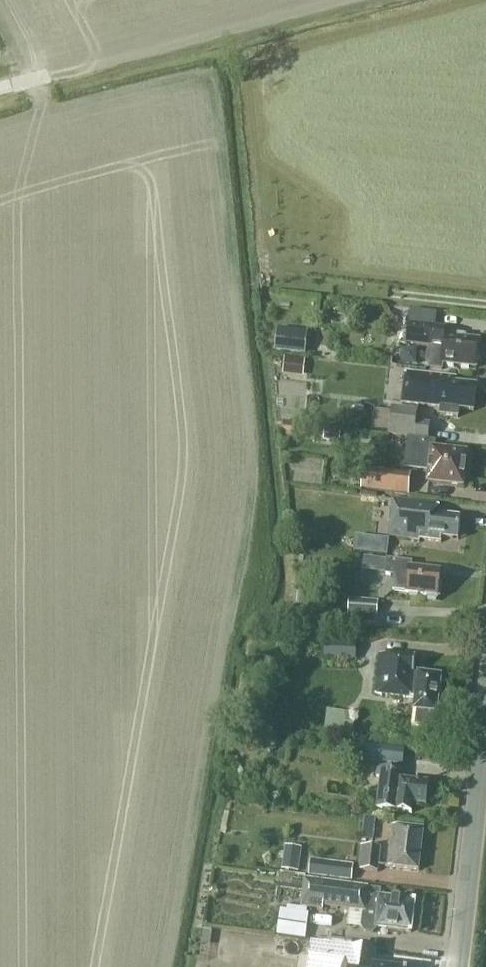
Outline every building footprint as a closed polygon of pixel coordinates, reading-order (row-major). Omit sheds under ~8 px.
[(406,344),(431,347),(431,349),(427,353),(426,363),(430,370),(443,371),(443,364),(476,368),(480,341),(465,339),(466,336),(446,334),(446,329),(435,327),(437,313),(410,310),(406,344)] [(308,339),(278,336),(276,352),(306,355),(308,339)] [(303,378),(305,361),(285,358),(283,376),(303,378)] [(457,380),(407,374),(403,406),(442,411),(441,418),(459,420),(460,412),(475,414),(478,389),(456,386),(457,380)] [(431,427),(415,425),(417,410),(392,407),(388,434),(429,439),(431,427)] [(339,442),(340,432),(325,431),(323,440),(339,442)] [(434,444),(409,441),(406,468),(430,471),(429,482),(463,486),(463,483),(466,481),(466,475),(464,473),(467,454),(433,450),(434,444)] [(392,494),(394,474),(362,471),(360,491),(392,494)] [(442,538),(459,540),(461,518),(438,515),(439,505),(393,499),(389,536),(441,543),(442,538)] [(356,536),(354,552),(371,554),(373,538),(356,536)] [(407,594),(438,597),(441,572),(411,569),(412,563),(388,561),(386,575),(395,576),(393,591),(407,592),(407,594)] [(348,614),(378,616),(379,602),(349,600),(348,614)] [(356,642),(324,642),(324,659),(356,659),(356,642)] [(436,714),(437,714),(442,677),(414,673),(416,658),(380,653),(375,694),(416,699),(414,711),(418,712),(416,726),(435,728),(436,714)] [(332,725),(356,726),(356,712),(333,711),(332,725)] [(405,750),(360,745),(359,757),(404,762),(405,750)] [(377,777),(381,777),(377,809),(412,813),(413,805),(426,806),(429,783),(400,780),(401,770),(378,767),(377,777)] [(366,839),(377,840),(380,817),(369,816),(366,839)] [(419,870),(421,850),(424,829),(393,826),(388,867),(419,870)] [(359,869),(378,872),(380,848),(361,845),(359,869)] [(299,872),(302,848),(285,846),(282,870),(299,872)] [(354,865),(310,859),(308,876),(352,881),(354,865)] [(411,932),(415,901),(381,897),(381,890),(305,880),(302,908),(323,911),(324,907),(349,910),(347,927),(362,929),(364,933),(374,934),(379,928),(411,932)] [(212,932),(199,930),(195,958),(208,960),(212,932)] [(376,951),(312,943),(309,966),(374,966),(376,951)]
